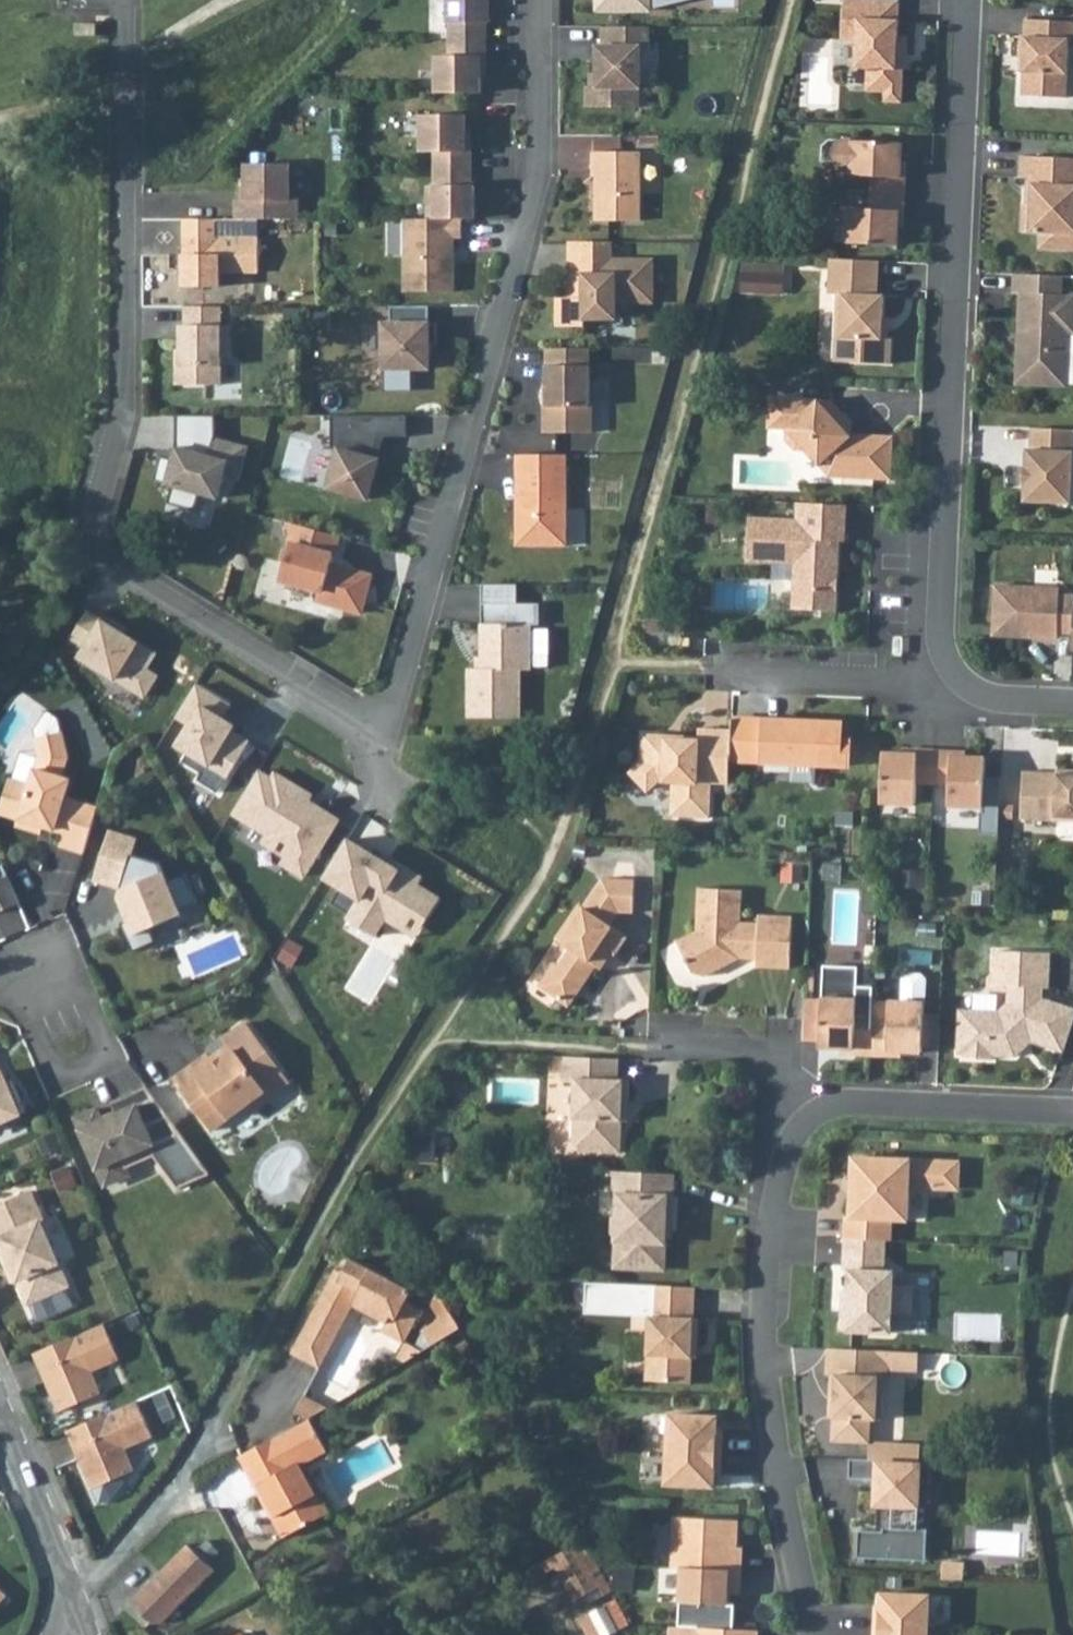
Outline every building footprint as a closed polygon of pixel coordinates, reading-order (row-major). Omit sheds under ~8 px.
[(451,25),(454,25),(454,43),(490,43),(490,25),(493,25),(493,0),(451,0),(451,25)] [(607,11),(659,12),(659,0),(607,0),(607,11)] [(904,10),(847,7),(846,49),(860,50),(859,78),(872,78),(871,101),(889,102),(888,112),(907,112),(907,91),(900,91),(901,66),(912,67),(912,46),(902,46),(904,10)] [(99,25),(79,25),(79,37),(99,37),(99,25)] [(1029,25),(1028,43),(1025,42),(1024,63),(1027,63),(1026,102),(1070,104),(1072,46),(1072,27),(1029,25)] [(664,29),(616,29),(617,49),(612,49),(613,74),(612,88),(605,89),(601,88),(601,110),(674,109),(673,50),(664,50),(664,29)] [(490,43),(454,43),(454,59),(441,59),(441,96),(485,96),(485,81),(485,61),(490,60),(490,43)] [(439,155),(439,172),(476,172),(476,153),(470,154),(470,133),(470,118),(425,118),(426,155),(439,155)] [(905,186),(907,152),(836,149),(828,156),(828,172),(857,173),(856,185),(878,186),(877,202),(909,204),(910,186),(905,186)] [(645,154),(597,154),(597,178),(600,178),(600,223),(646,223),(645,154)] [(1025,162),(1024,183),(1032,183),(1031,190),(1036,190),(1035,210),(1027,210),(1026,238),(1044,238),(1044,255),(1072,256),(1072,240),(1072,164),(1025,162)] [(239,204),(239,223),(302,222),(302,203),(293,203),(293,167),(249,168),(249,204),(239,204)] [(432,222),(467,222),(479,222),(479,189),(476,189),(476,172),(439,172),(439,189),(432,189),(432,222)] [(908,221),(909,204),(877,202),(876,219),(855,218),(853,252),(902,254),(904,221),(908,221)] [(467,240),(467,222),(432,222),(409,222),(409,295),(459,295),(459,265),(456,265),(456,241),(467,240)] [(221,223),(189,223),(189,242),(221,242),(221,223)] [(221,242),(189,242),(189,259),(186,259),(186,291),(225,290),(225,276),(263,276),(263,242),(221,242)] [(616,244),(575,245),(576,277),(582,278),(582,300),(563,300),(564,328),(591,329),(591,321),(613,321),(621,312),(621,304),(658,304),(658,261),(616,262),(616,244)] [(744,260),(743,292),(787,293),(788,261),(744,260)] [(884,270),(835,268),(834,303),(842,303),(839,370),(896,373),(897,348),(887,347),(889,304),(883,303),(884,270)] [(1066,281),(1020,279),(1019,299),(1026,299),(1024,336),(1032,336),(1032,352),(1028,356),(1026,388),(1070,390),(1072,337),(1072,300),(1065,300),(1066,281)] [(434,310),(396,310),(396,327),(389,327),(389,372),(435,372),(435,348),(443,348),(443,326),(434,326),(434,310)] [(226,311),(189,311),(189,330),(184,330),(184,354),(184,369),(180,370),(180,390),(227,389),(227,361),(234,361),(234,330),(227,330),(226,311)] [(595,350),(552,350),(552,387),(552,408),(549,408),(548,435),(598,435),(597,408),(595,408),(595,350)] [(837,408),(775,406),(774,436),(791,437),(791,448),(800,458),(811,458),(825,474),(839,462),(849,473),(848,485),(897,487),(899,444),(857,442),(855,442),(843,428),(850,422),(837,408)] [(412,441),(412,419),(337,420),(337,453),(344,455),(334,493),(373,504),(384,464),(378,463),(383,441),(412,441)] [(220,420),(180,421),(181,453),(181,454),(178,465),(164,462),(157,486),(176,491),(172,509),(199,516),(204,498),(222,503),(228,480),(244,485),(253,451),(219,442),(220,441),(220,420)] [(858,430),(850,422),(843,428),(855,442),(857,442),(858,430)] [(1037,433),(1036,455),(1032,455),(1031,473),(1028,473),(1028,488),(1031,489),(1030,507),(1072,509),(1072,434),(1037,433)] [(572,458),(521,458),(522,519),(526,519),(526,526),(522,530),(522,549),(573,549),(572,458)] [(839,462),(825,474),(835,485),(848,485),(849,473),(839,462)] [(852,510),(802,509),(802,525),(755,523),(753,568),(800,570),(798,615),(843,616),(844,597),(838,597),(839,584),(844,584),(846,547),(851,547),(852,510)] [(344,541),(300,529),(285,584),(325,595),(322,606),(366,618),(376,580),(349,572),(347,578),(335,574),(344,541)] [(1000,592),(999,642),(1038,643),(1038,638),(1044,639),(1044,643),(1063,644),(1063,638),(1072,638),(1072,600),(1065,600),(1065,594),(1000,592)] [(524,608),(488,609),(488,662),(489,674),(484,674),(475,674),(475,723),(527,722),(527,690),(525,690),(525,675),(537,675),(537,630),(546,630),(546,608),(524,608)] [(824,730),(737,727),(737,737),(736,767),(854,771),(855,748),(824,746),(824,730)] [(62,845),(84,852),(98,809),(65,798),(70,780),(61,777),(68,757),(64,732),(38,735),(40,754),(38,766),(36,765),(31,782),(12,776),(2,809),(21,815),(18,825),(41,832),(44,822),(55,826),(54,829),(66,833),(62,845)] [(736,767),(737,737),(705,736),(704,744),(687,743),(687,748),(674,747),(670,742),(648,742),(647,769),(638,777),(638,784),(649,797),(657,797),(666,789),(678,790),(677,824),(716,825),(717,791),(735,792),(736,767)] [(922,762),(888,760),(886,809),(921,810),(922,789),(938,790),(940,758),(922,757),(922,762)] [(957,758),(940,758),(938,790),(955,790),(954,812),(989,813),(991,764),(957,763),(957,758)] [(1028,784),(1026,832),(1072,834),(1072,782),(1062,782),(1062,785),(1028,784)] [(138,839),(110,831),(94,880),(114,887),(121,889),(134,918),(129,920),(121,923),(133,951),(156,941),(150,928),(181,914),(179,909),(191,904),(179,875),(160,883),(151,861),(133,855),(138,839)] [(20,902),(4,865),(0,867),(0,911),(20,902)] [(563,966),(546,990),(577,1011),(615,954),(623,959),(636,941),(618,929),(627,916),(642,917),(643,884),(610,883),(591,911),(587,908),(564,943),(578,952),(566,969),(563,966)] [(121,889),(114,887),(129,920),(134,918),(121,889)] [(749,895),(706,893),(704,936),(683,947),(699,977),(712,981),(727,973),(729,967),(736,964),(738,968),(747,963),(764,963),(764,971),(798,973),(800,922),(766,920),(765,928),(748,927),(749,895)] [(1001,954),(1000,975),(1016,976),(1016,989),(1015,1006),(1006,1014),(966,1013),(965,1058),(970,1058),(970,1062),(1000,1063),(1000,1059),(1020,1060),(1022,1058),(1022,1051),(1028,1040),(1032,1043),(1063,1055),(1072,1029),(1072,1010),(1050,1002),(1051,991),(1057,991),(1058,956),(1001,954)] [(831,970),(827,1051),(861,1053),(861,1058),(878,1059),(880,1026),(881,1005),(881,992),(865,991),(865,981),(856,970),(831,970)] [(1016,976),(1000,975),(999,989),(1016,989),(1016,976)] [(910,1006),(881,1005),(880,1026),(878,1059),(896,1059),(896,1055),(930,1056),(930,1051),(932,1018),(933,983),(929,979),(916,978),(911,983),(910,1006)] [(947,1018),(932,1018),(930,1051),(946,1051),(947,1018)] [(288,1079),(244,1021),(223,1036),(228,1042),(220,1048),(224,1053),(213,1061),(206,1052),(172,1076),(211,1128),(245,1103),(263,1089),(267,1095),(288,1079)] [(626,1064),(571,1062),(570,1087),(581,1088),(579,1146),(588,1157),(627,1158),(629,1126),(629,1107),(635,1108),(636,1085),(625,1085),(626,1064)] [(25,1111),(11,1080),(6,1082),(4,1076),(0,1075),(0,1123),(25,1111)] [(211,1174),(146,1087),(112,1102),(117,1114),(103,1120),(98,1108),(76,1117),(103,1181),(110,1184),(126,1177),(128,1170),(127,1168),(154,1156),(177,1189),(211,1174)] [(263,1089),(245,1103),(249,1108),(267,1095),(263,1089)] [(854,1220),(852,1242),(853,1242),(893,1244),(898,1244),(899,1223),(915,1224),(917,1191),(947,1192),(948,1164),(860,1161),(860,1180),(864,1180),(863,1193),(859,1193),(858,1220),(854,1220)] [(680,1203),(681,1179),(621,1177),(621,1194),(626,1199),(625,1218),(619,1223),(619,1239),(624,1244),(623,1273),(672,1275),(675,1202),(680,1203)] [(0,1204),(0,1250),(8,1268),(13,1266),(19,1280),(28,1302),(69,1285),(41,1222),(43,1220),(31,1191),(0,1204)] [(893,1244),(853,1242),(852,1274),(857,1275),(855,1312),(850,1312),(849,1334),(899,1337),(899,1315),(919,1316),(920,1291),(901,1290),(901,1275),(891,1275),(893,1244)] [(336,1279),(321,1305),(348,1321),(356,1308),(360,1302),(392,1321),(389,1327),(383,1336),(405,1349),(424,1317),(409,1308),(415,1297),(356,1263),(348,1276),(352,1278),(348,1285),(336,1279)] [(13,1266),(8,1268),(14,1283),(19,1280),(13,1266)] [(703,1293),(659,1291),(655,1387),(700,1388),(701,1352),(705,1352),(706,1324),(702,1324),(703,1293)] [(389,1327),(392,1321),(360,1302),(356,1308),(389,1327)] [(312,1321),(339,1337),(348,1321),(321,1305),(312,1321)] [(424,1330),(433,1346),(462,1330),(453,1315),(424,1330)] [(339,1337),(312,1321),(292,1354),(320,1370),(339,1337)] [(120,1360),(104,1323),(37,1352),(51,1385),(54,1384),(57,1391),(54,1392),(62,1410),(102,1393),(92,1371),(120,1360)] [(898,1355),(837,1352),(835,1379),(840,1379),(839,1404),(843,1405),(842,1445),(879,1447),(878,1461),(879,1461),(928,1464),(928,1448),(928,1447),(879,1445),(880,1423),(891,1424),(892,1381),(897,1381),(898,1355)] [(906,1355),(905,1374),(927,1375),(928,1356),(906,1355)] [(295,1413),(304,1418),(322,1408),(303,1398),(295,1413)] [(153,1437),(137,1401),(70,1430),(85,1463),(88,1461),(91,1468),(88,1469),(96,1488),(135,1471),(125,1448),(153,1437)] [(724,1418),(677,1417),(675,1452),(730,1453),(730,1437),(724,1437),(724,1418)] [(304,1418),(234,1457),(253,1488),(257,1485),(275,1517),(273,1518),(284,1538),(323,1517),(312,1497),(315,1495),(297,1464),(323,1449),(304,1418)] [(928,1448),(928,1464),(940,1464),(940,1448),(928,1448)] [(729,1470),(730,1453),(675,1452),(674,1486),(722,1488),(723,1470),(729,1470)] [(878,1461),(859,1461),(859,1480),(887,1481),(886,1507),(902,1507),(901,1529),(893,1529),(893,1533),(868,1532),(867,1560),(936,1562),(937,1531),(927,1531),(928,1484),(940,1484),(940,1464),(928,1464),(879,1461),(878,1461)] [(746,1521),(682,1519),(680,1569),(690,1570),(744,1572),(746,1521)] [(576,1541),(538,1562),(542,1570),(554,1564),(574,1596),(585,1590),(591,1599),(606,1592),(576,1541)] [(213,1571),(188,1543),(127,1597),(147,1620),(159,1620),(213,1571)] [(973,1564),(951,1564),(950,1579),(972,1580),(973,1564)] [(744,1572),(690,1570),(688,1604),(737,1606),(737,1587),(744,1588),(744,1572)] [(937,1594),(889,1592),(888,1610),(882,1610),(881,1626),(936,1629),(937,1594)] [(881,1626),(881,1634),(935,1634),(936,1629),(881,1626)]
